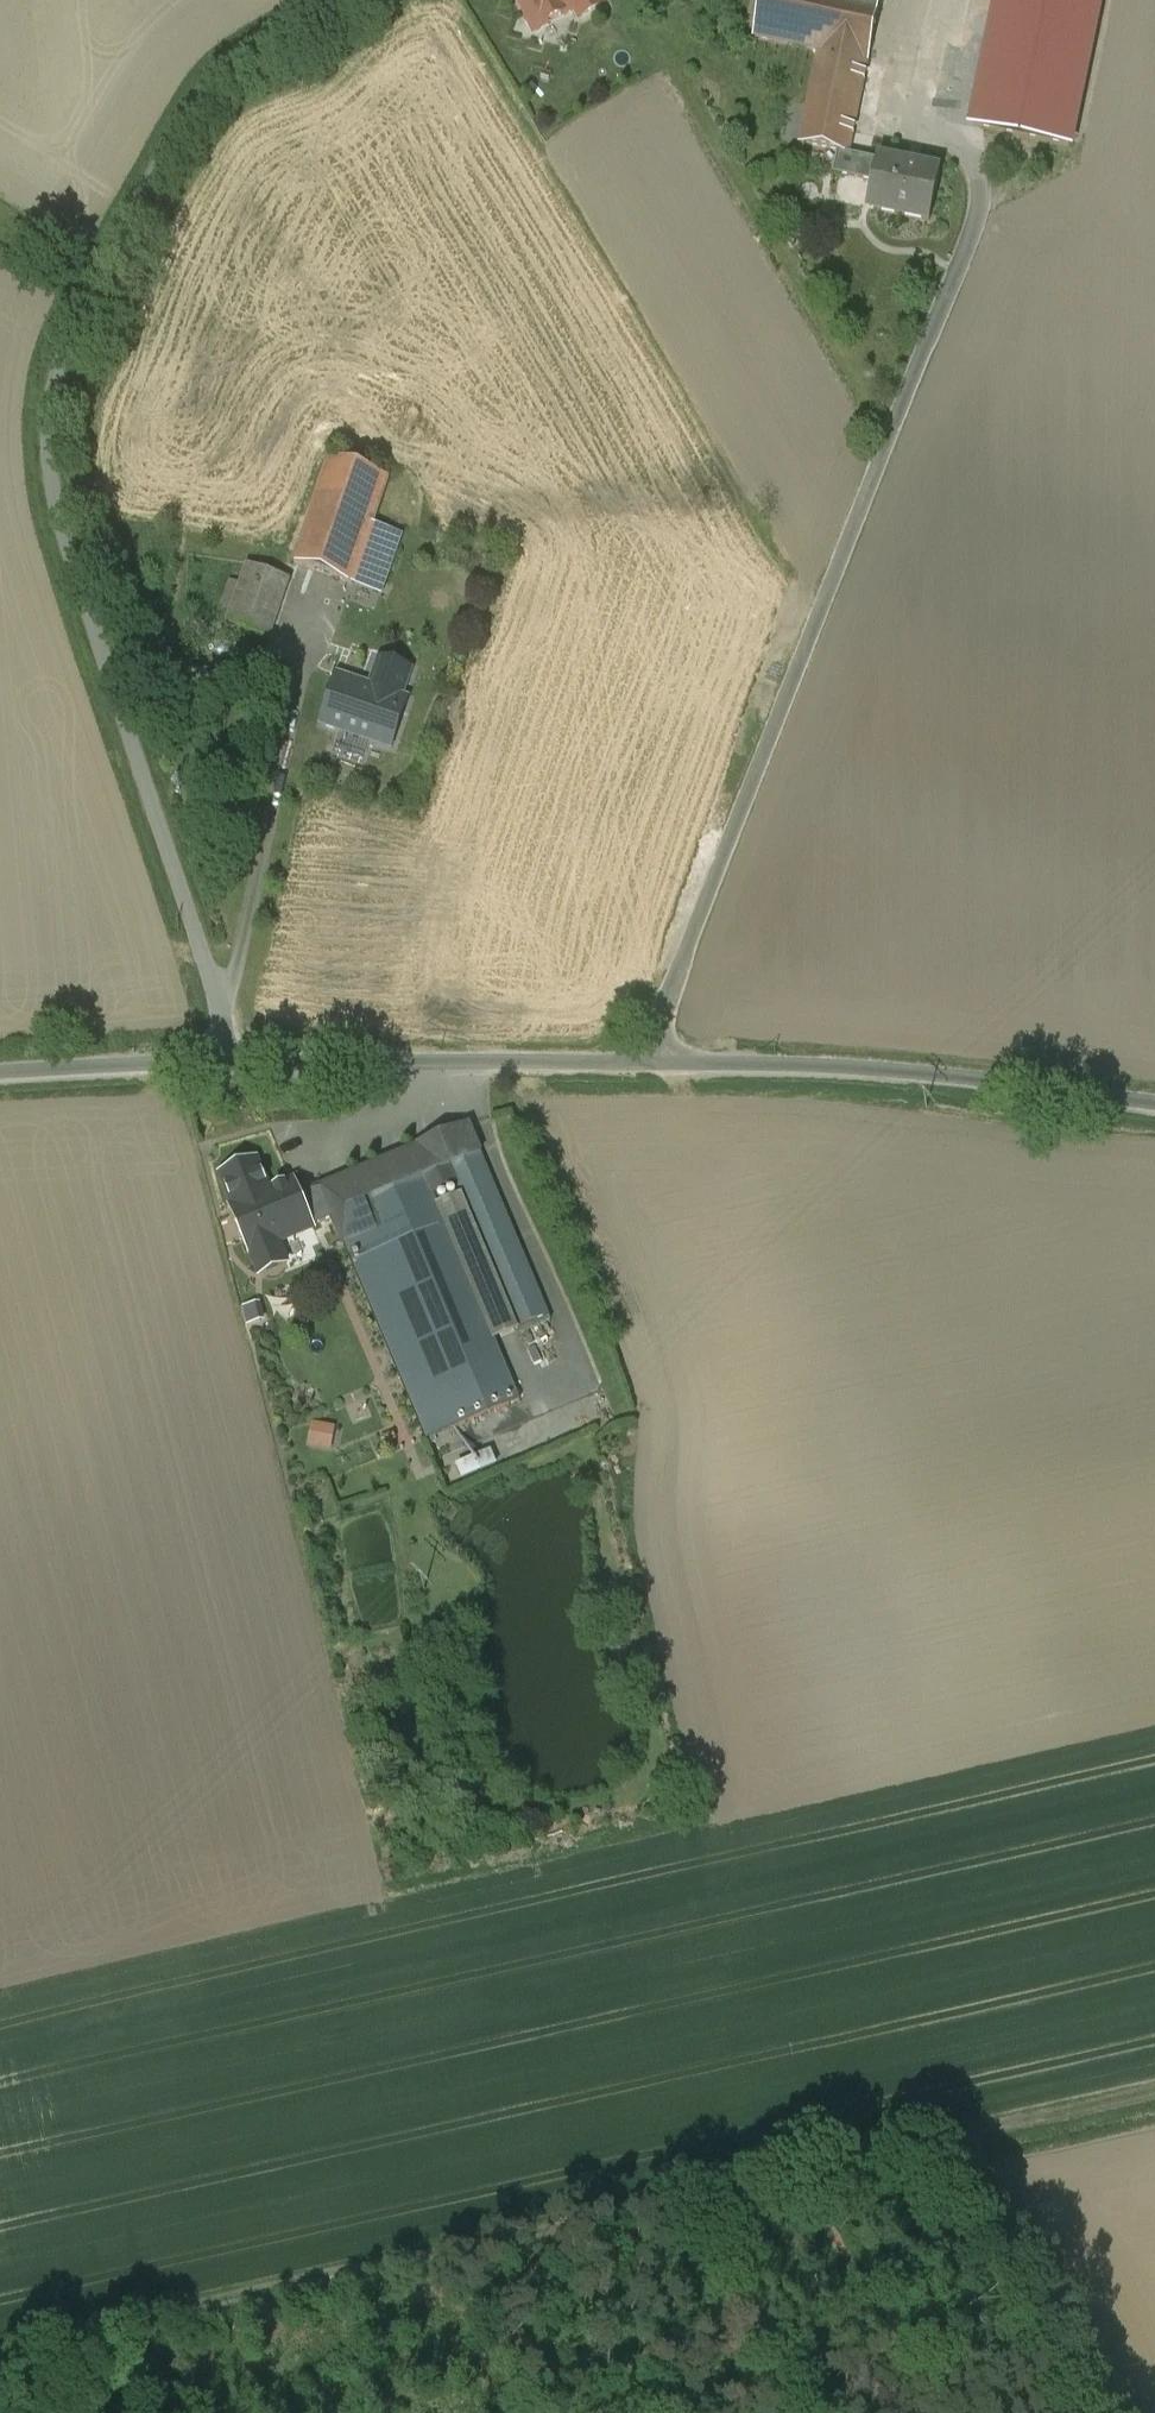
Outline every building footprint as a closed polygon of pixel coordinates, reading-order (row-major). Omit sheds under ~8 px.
[(534,34),(575,10),(577,9),(572,0),(515,0),(534,34)] [(600,0),(572,0),(577,9),(575,10),(580,19),(603,6),(600,0)] [(882,0),(764,0),(756,37),(819,51),(799,145),(837,153),(849,155),(882,0)] [(955,101),(1005,112),(1022,0),(971,0),(955,101)] [(928,221),(939,171),(877,157),(877,161),(849,155),(837,153),(833,173),(872,181),(871,187),(878,189),(874,209),(928,221)] [(390,480),(331,459),(294,564),(353,584),(354,582),(380,591),(400,534),(374,525),(390,480)] [(289,580),(250,566),(243,587),(234,612),(229,626),(268,640),(289,580)] [(223,608),(234,612),(243,587),(232,583),(223,608)] [(392,749),(419,673),(376,658),(367,686),(340,677),(324,725),(392,749)] [(549,1316),(469,1127),(323,1188),(335,1218),(333,1219),(427,1442),(521,1402),(434,1195),(454,1187),(514,1331),(549,1316)] [(268,1193),(256,1164),(225,1177),(237,1206),(233,1208),(261,1275),(287,1265),(279,1246),(313,1231),(312,1228),(333,1219),(335,1218),(323,1188),(299,1199),(293,1182),(268,1193)] [(321,1420),(316,1444),(341,1449),(346,1425),(321,1420)] [(464,1464),(470,1480),(508,1464),(502,1448),(464,1464)]
